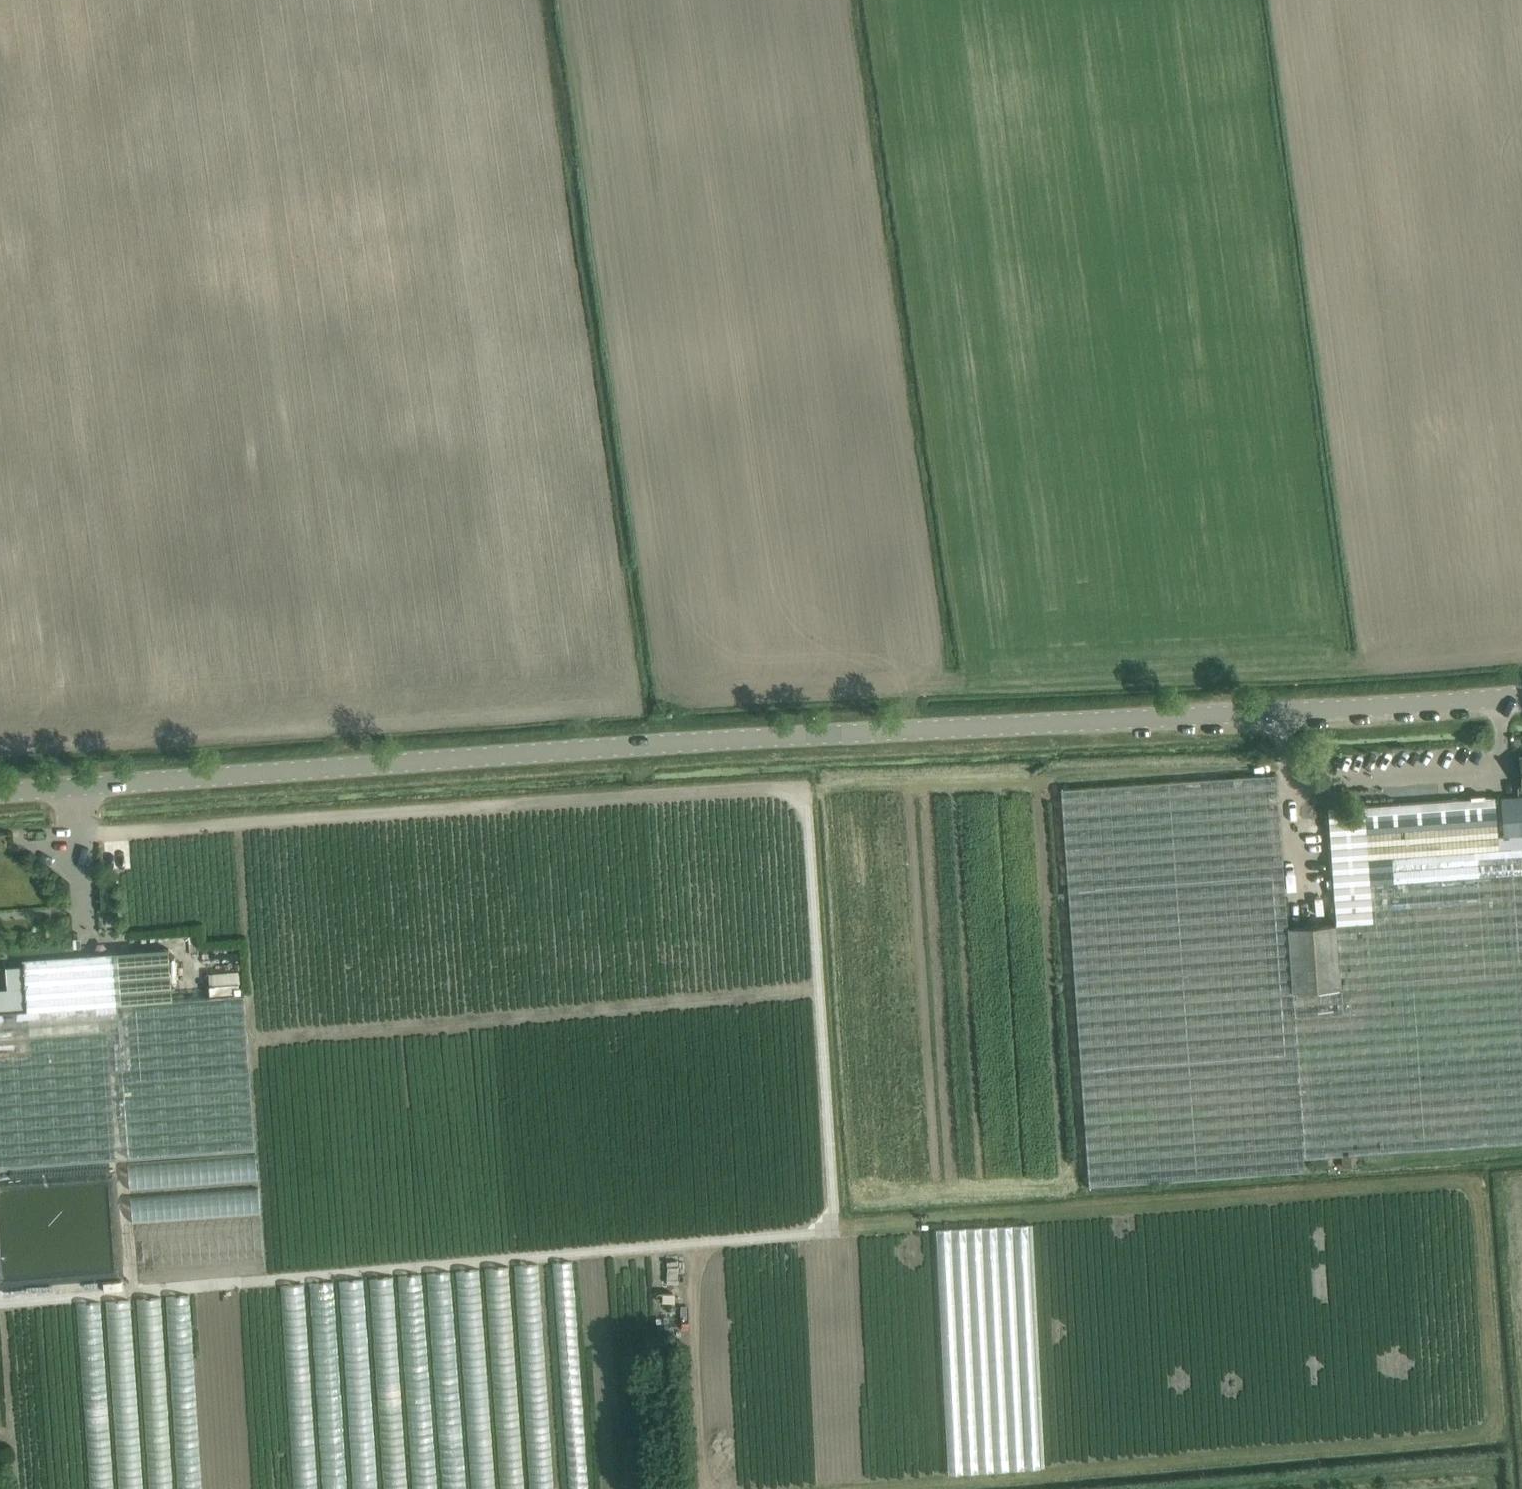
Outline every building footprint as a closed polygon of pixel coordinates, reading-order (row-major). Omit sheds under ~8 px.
[(1502,804),(1505,836),(1498,836),(1495,797),(1484,797),(1484,795),(1471,796),(1471,799),(1328,809),(1336,924),(1288,927),(1277,774),(1061,789),(1088,1186),(1305,1171),(1304,1158),(1521,1143),(1521,802),(1502,804)] [(256,1150),(244,995),(173,1001),(169,949),(23,960),(27,1011),(0,1013),(0,1169),(256,1150)] [(132,1188),(259,1181),(257,1155),(131,1161),(132,1188)] [(134,1221),(262,1216),(261,1189),(133,1194),(134,1221)] [(673,1327),(672,1296),(656,1297),(656,1327),(673,1327)]
